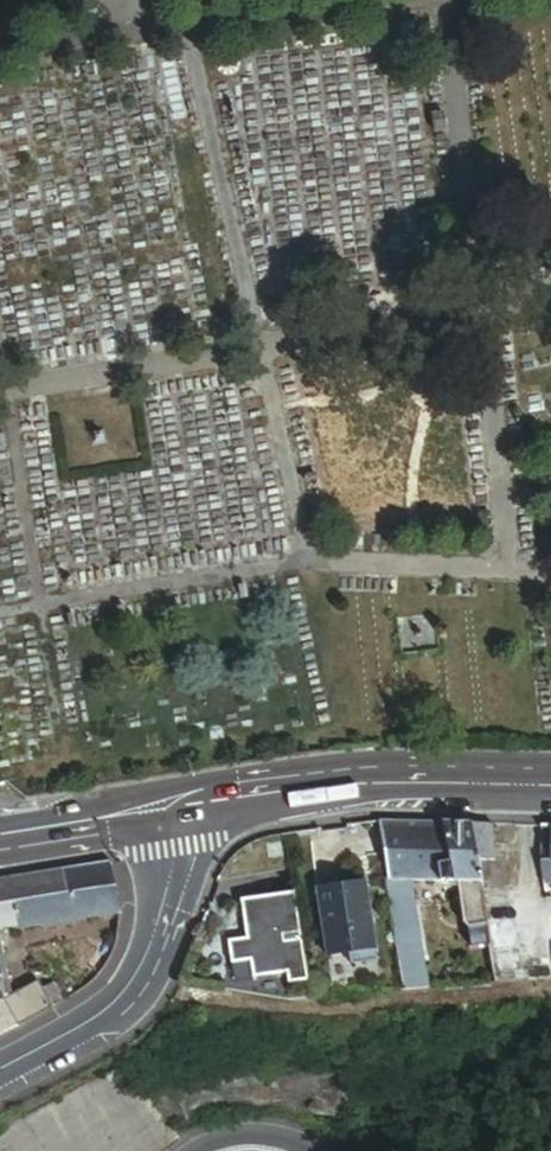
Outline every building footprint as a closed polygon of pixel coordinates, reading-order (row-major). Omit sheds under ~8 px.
[(440,825),(378,824),(388,884),(421,884),(454,886),(440,825)] [(470,826),(440,825),(454,886),(464,925),(470,931),(475,930),(487,929),(482,898),(477,862),(470,826)] [(494,864),(491,826),(470,826),(477,862),(494,864)] [(543,828),(542,862),(545,885),(550,885),(550,828),(543,828)] [(285,857),(283,842),(269,845),(271,859),(285,857)] [(111,863),(63,871),(68,899),(13,908),(14,913),(17,931),(119,914),(111,863)] [(0,882),(0,915),(14,913),(13,908),(68,899),(63,871),(0,882)] [(377,963),(365,883),(318,890),(327,958),(349,955),(351,966),(377,963)] [(388,884),(399,956),(432,951),(421,884),(388,884)] [(497,985),(526,983),(511,893),(482,898),(487,929),(490,947),(497,985)] [(306,982),(293,894),(241,902),(246,941),(228,943),(231,965),(250,962),(252,979),(286,974),(288,985),(306,982)] [(17,931),(14,913),(0,915),(0,934),(17,931)] [(490,947),(487,929),(475,930),(477,948),(490,947)] [(19,1027),(5,1000),(6,977),(0,978),(0,1037),(19,1027)] [(19,1027),(53,1009),(52,1007),(42,990),(38,982),(5,1000),(19,1027)] [(53,985),(42,990),(52,1007),(62,1001),(53,985)]
